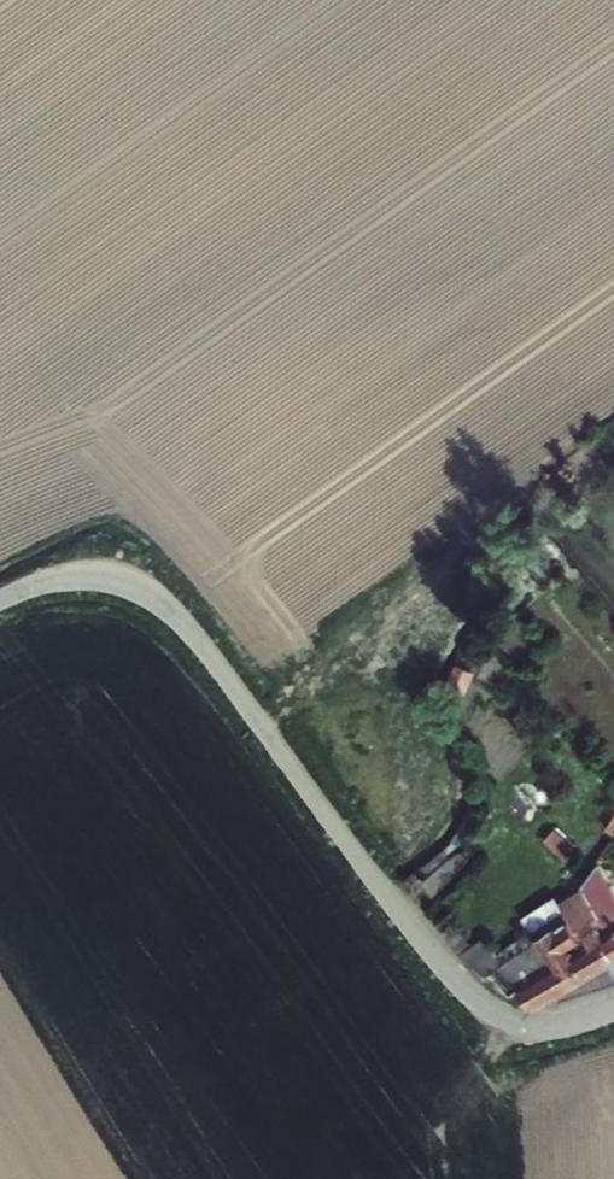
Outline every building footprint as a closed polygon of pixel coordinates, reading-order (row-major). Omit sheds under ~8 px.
[(562,847),(538,834),(531,846),(555,859),(562,847)] [(562,891),(605,949),(613,961),(613,896),(587,861),(562,891)] [(543,894),(529,903),(576,970),(605,949),(562,891),(548,900),(543,894)] [(576,970),(529,903),(510,915),(517,927),(556,986),(576,970)] [(556,986),(517,927),(484,986),(488,993),(530,1004),(537,1002),(556,986)]
